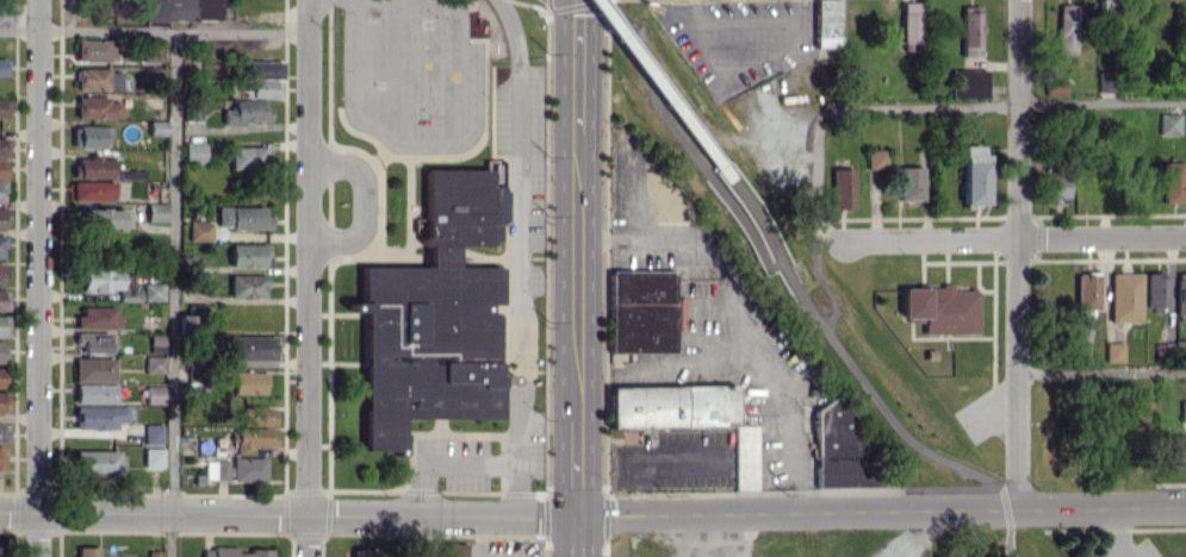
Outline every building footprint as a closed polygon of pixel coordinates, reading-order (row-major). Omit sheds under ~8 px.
[(144,24),(168,24),(168,20),(220,20),(220,0),(144,0),(144,24)] [(814,48),(839,47),(838,0),(813,0),(814,48)] [(900,43),(918,43),(919,2),(901,2),(900,43)] [(1056,53),(1074,54),(1076,5),(1057,4),(1056,53)] [(961,6),(961,56),(980,56),(980,6),(961,6)] [(114,60),(114,39),(76,40),(77,61),(114,60)] [(281,78),(281,60),(245,59),(245,78),(281,78)] [(77,90),(121,89),(120,68),(76,69),(77,90)] [(950,70),(951,97),(985,97),(985,69),(950,70)] [(1113,91),(1113,72),(1098,71),(1098,91),(1113,91)] [(1064,94),(1063,79),(1045,79),(1045,94),(1064,94)] [(279,98),(279,81),(249,80),(249,97),(279,98)] [(120,118),(120,102),(109,102),(109,96),(76,97),(77,118),(120,118)] [(267,100),(234,100),(234,109),(222,110),(222,122),(267,122),(267,100)] [(1179,113),(1159,113),(1159,134),(1179,134),(1179,113)] [(111,127),(73,126),(73,148),(102,148),(103,137),(111,137),(111,127)] [(184,141),(184,165),(205,164),(204,141),(184,141)] [(985,205),(984,145),(961,146),(962,205),(985,205)] [(230,170),(263,169),(262,146),(230,146),(230,170)] [(885,167),(884,149),(866,149),(867,168),(885,167)] [(74,177),(110,178),(111,156),(74,156),(74,177)] [(1183,202),(1184,162),(1162,162),(1161,202),(1183,202)] [(897,167),(898,200),(922,200),(921,166),(897,167)] [(853,208),(852,168),(832,168),(832,208),(853,208)] [(497,418),(495,312),(498,304),(498,266),(454,267),(454,245),(496,245),(496,224),(502,224),(502,186),(489,186),(488,169),(425,170),(423,175),(424,223),(414,229),(414,245),(426,245),(426,266),(359,266),(360,302),(348,302),(348,309),(362,314),(364,451),(390,451),(402,454),(402,419),(497,418)] [(1045,203),(1067,204),(1067,176),(1045,175),(1045,203)] [(72,200),(114,201),(115,182),(73,181),(72,200)] [(166,203),(147,203),(147,221),(166,221),(166,203)] [(263,207),(217,206),(216,228),(271,229),(271,214),(263,214),(263,207)] [(127,228),(127,209),(77,208),(77,227),(127,228)] [(211,241),(211,221),(189,221),(189,241),(211,241)] [(230,267),(268,267),(268,244),(230,244),(230,267)] [(82,291),(118,291),(118,301),(138,301),(138,290),(130,290),(130,268),(82,268),(82,291)] [(608,352),(673,352),(675,271),(609,270),(608,352)] [(1140,272),(1109,272),(1109,321),(1140,321),(1140,272)] [(1167,272),(1145,272),(1146,309),(1168,308),(1167,272)] [(1177,272),(1176,315),(1185,315),(1185,273),(1177,272)] [(1075,308),(1097,308),(1098,273),(1076,273),(1075,308)] [(265,275),(230,275),(230,297),(265,298),(265,275)] [(163,283),(143,283),(142,300),(162,300),(163,283)] [(923,334),(977,333),(977,289),(952,290),(952,286),(901,287),(901,321),(922,320),(923,334)] [(78,327),(117,327),(117,306),(78,306),(78,327)] [(0,315),(0,336),(8,337),(8,315),(0,315)] [(75,335),(76,353),(108,352),(107,334),(75,335)] [(149,351),(163,351),(163,335),(149,335),(149,351)] [(275,336),(228,336),(228,360),(274,360),(275,336)] [(1176,362),(1185,362),(1185,340),(1177,340),(1176,362)] [(1106,361),(1123,361),(1123,342),(1106,342),(1106,361)] [(145,373),(164,373),(164,356),(145,356),(145,373)] [(113,381),(113,358),(74,359),(74,382),(113,381)] [(232,393),(264,394),(264,372),(233,371),(232,393)] [(115,384),(75,383),(74,403),(114,404),(115,384)] [(145,403),(164,404),(165,385),(145,385),(145,403)] [(734,385),(608,386),(608,427),(735,425),(734,385)] [(815,487),(871,486),(871,473),(859,474),(857,401),(813,402),(815,487)] [(74,429),(115,429),(115,422),(126,422),(126,406),(75,405),(74,429)] [(274,407),(241,406),(240,424),(274,425),(274,407)] [(144,443),(161,443),(162,424),(144,424),(144,443)] [(733,425),(734,489),(756,488),(755,425),(733,425)] [(656,431),(677,431),(677,426),(620,427),(621,477),(637,477),(637,463),(627,463),(627,445),(656,445),(656,431)] [(274,447),(273,428),(235,429),(235,448),(274,447)] [(162,448),(143,448),(143,469),(162,469),(162,448)] [(123,472),(123,450),(73,451),(74,474),(123,472)] [(264,482),(265,458),(232,457),(231,481),(264,482)] [(228,479),(228,459),(204,460),(204,479),(228,479)] [(444,543),(445,556),(465,556),(464,543),(444,543)] [(76,547),(76,556),(98,556),(98,546),(76,547)] [(271,550),(236,549),(236,547),(202,546),(202,556),(270,556),(271,550)] [(378,548),(353,549),(353,556),(378,556),(378,548)]
